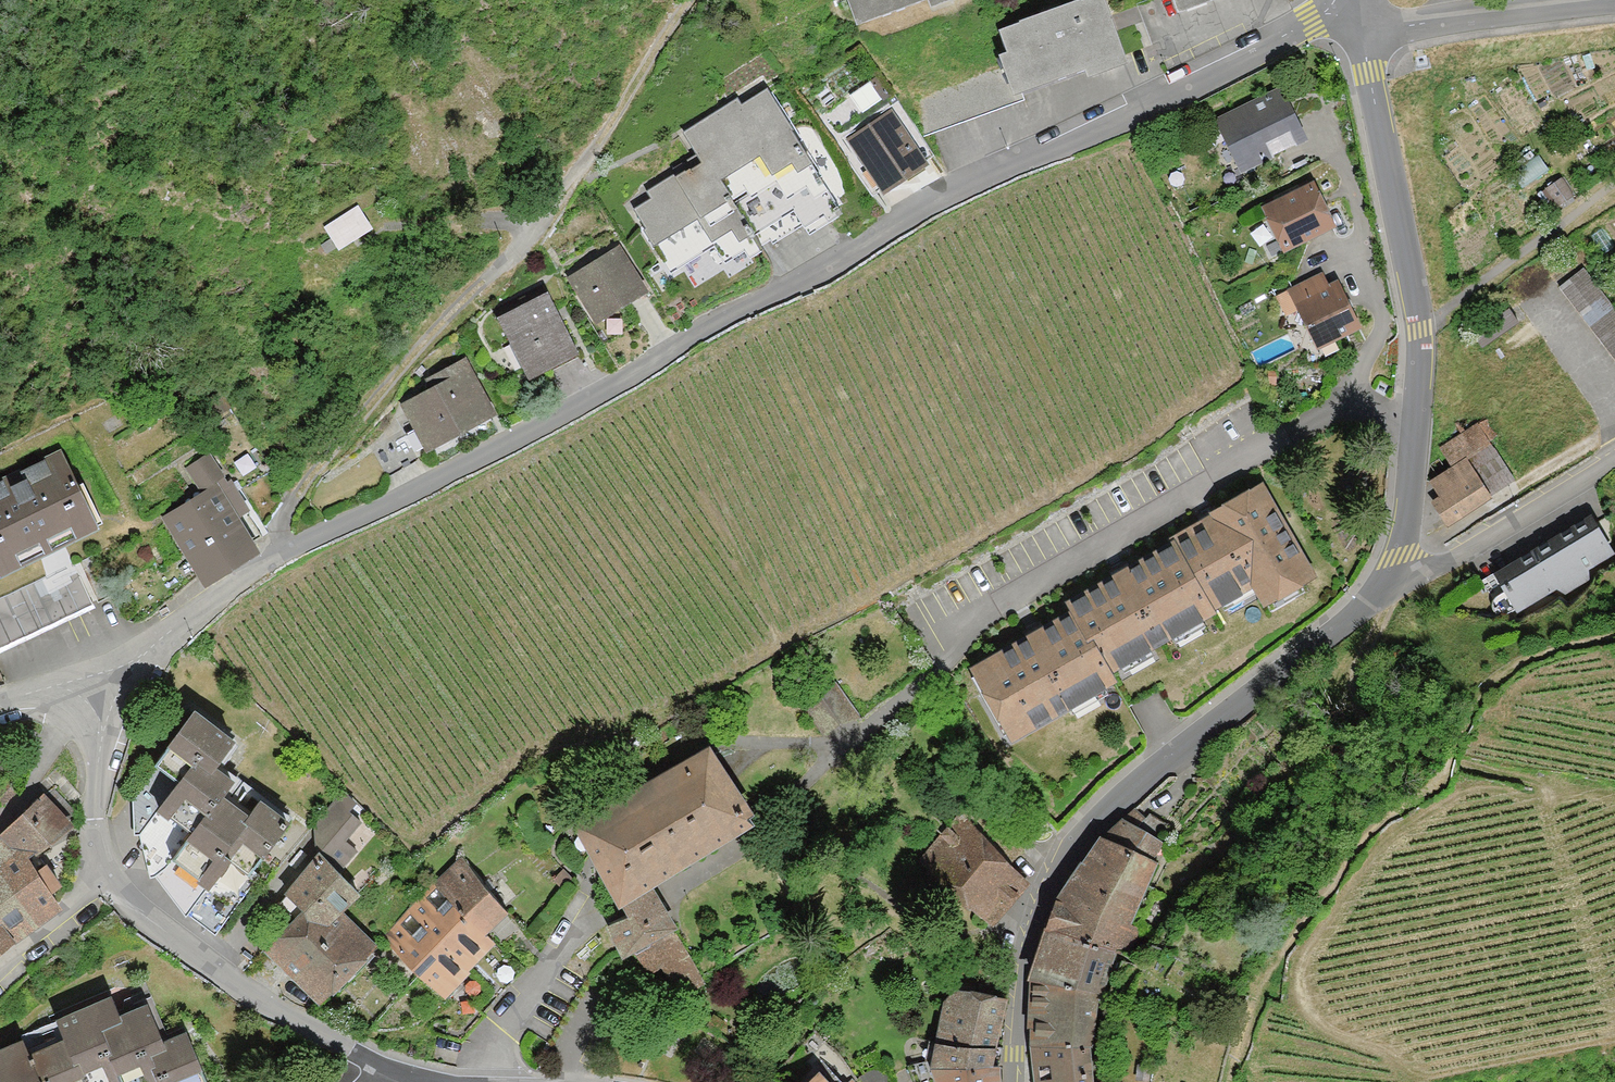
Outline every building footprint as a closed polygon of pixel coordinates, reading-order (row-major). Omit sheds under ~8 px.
[(866,22),(924,0),(858,0),(866,22)] [(1022,93),(1125,56),(1105,0),(1075,0),(998,27),(1022,93)] [(700,164),(630,207),(672,274),(713,249),(729,275),(839,206),(764,86),(682,136),(700,164)] [(1280,86),(1213,119),(1239,173),(1307,139),(1280,86)] [(928,163),(889,107),(845,137),(883,194),(928,163)] [(1313,180),(1260,206),(1282,252),(1335,226),(1313,180)] [(358,207),(326,227),(340,249),(372,229),(358,207)] [(620,244),(565,278),(594,325),(649,291),(620,244)] [(1559,288),(1614,360),(1614,311),(1583,270),(1559,288)] [(1322,271),(1273,294),(1285,318),(1297,312),(1316,351),(1362,330),(1337,277),(1326,281),(1322,271)] [(493,316),(527,380),(580,352),(546,288),(493,316)] [(1518,322),(1509,309),(1473,334),(1482,348),(1518,322)] [(466,361),(397,399),(426,451),(494,413),(466,361)] [(1454,469),(1433,482),(1443,496),(1436,502),(1447,519),(1511,478),(1487,441),(1496,435),(1486,419),(1440,448),(1454,469)] [(100,526),(60,448),(0,479),(0,577),(100,526)] [(201,488),(158,517),(200,579),(253,543),(235,517),(249,508),(209,449),(185,466),(201,488)] [(1073,612),(978,665),(1016,733),(1114,680),(1110,669),(1131,656),(1254,582),(1262,595),(1285,582),(1289,590),(1312,575),(1261,484),(1214,510),(1217,515),(1069,602),(1073,612)] [(1493,569),(1515,610),(1614,552),(1591,511),(1493,569)] [(234,740),(194,710),(154,764),(178,782),(149,821),(177,841),(161,863),(203,894),(220,871),(247,890),(257,875),(251,871),(287,822),(260,802),(253,811),(240,801),(236,806),(222,796),(233,780),(215,767),(234,740)] [(567,818),(611,898),(614,897),(643,879),(750,822),(706,742),(567,818)] [(14,939),(59,903),(50,891),(59,885),(46,867),(37,872),(28,857),(70,825),(64,819),(73,810),(55,790),(45,799),(43,797),(1,835),(4,838),(0,842),(0,951),(14,939)] [(296,918),(268,947),(321,999),(373,946),(338,911),(358,892),(337,871),(355,851),(344,841),(360,823),(350,813),(357,805),(344,792),(314,826),(315,840),(324,849),(280,905),(296,918)] [(1023,849),(975,800),(920,860),(988,922),(1026,880),(1009,865),(1023,849)] [(1134,809),(1123,819),(1136,827),(1143,817),(1134,809)] [(1106,838),(1086,864),(1133,882),(1124,903),(1135,907),(1155,863),(1150,860),(1159,841),(1136,827),(1123,819),(1106,838)] [(459,862),(383,942),(442,995),(490,943),(483,935),(505,915),(459,862)] [(1061,901),(1052,925),(1110,948),(1127,955),(1138,928),(1129,924),(1135,907),(1124,903),(1133,882),(1086,864),(1061,901)] [(629,919),(610,927),(624,957),(636,951),(648,975),(661,967),(678,995),(704,980),(643,879),(614,897),(621,909),(629,919)] [(1036,976),(1096,989),(1110,948),(1052,925),(1036,976)] [(1033,1042),(1088,1046),(1096,989),(1036,976),(1032,1007),(1040,1009),(1033,1042)] [(960,991),(952,994),(946,1001),(938,1043),(999,1065),(1003,1047),(1005,1020),(997,1018),(1002,997),(975,991),(960,991)] [(0,1051),(0,1081),(205,1081),(185,1037),(164,1047),(147,1009),(119,1021),(111,1004),(62,1025),(69,1041),(29,1059),(21,1042),(0,1051)] [(1088,1046),(1033,1042),(1035,1081),(1093,1081),(1088,1046)] [(938,1043),(933,1066),(939,1081),(1000,1081),(999,1065),(938,1043)] [(1150,1081),(1152,1065),(1140,1063),(1138,1079),(1150,1081)]
